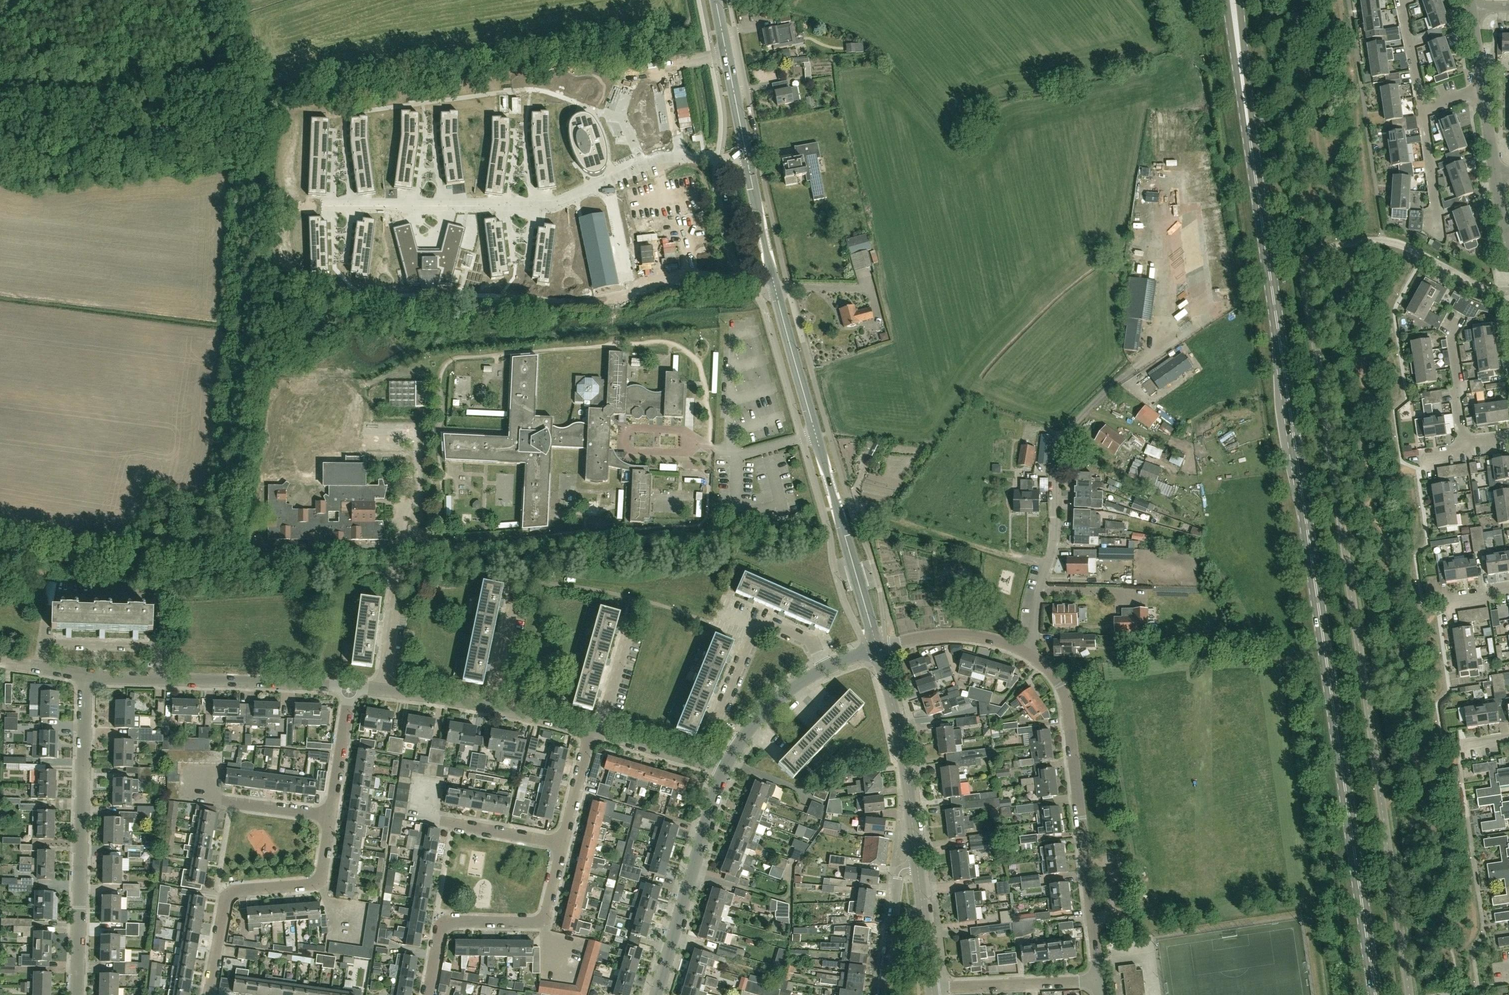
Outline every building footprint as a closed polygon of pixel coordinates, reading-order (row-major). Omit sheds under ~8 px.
[(1381,11),(1379,0),(1362,0),(1365,19),(1373,18),(1372,13),(1381,11)] [(1443,6),(1441,0),(1423,0),(1430,18),(1438,15),(1436,9),(1443,6)] [(1430,38),(1443,33),(1441,27),(1450,24),(1443,6),(1436,9),(1438,15),(1430,18),(1434,29),(1428,32),(1430,38)] [(1383,30),(1381,11),(1372,13),(1373,18),(1365,19),(1368,38),(1374,38),(1387,36),(1386,30),(1383,30)] [(790,21),(789,16),(779,13),(780,23),(790,21)] [(793,45),(789,25),(763,31),(766,47),(774,46),(774,48),(793,45)] [(1442,54),(1450,52),(1443,33),(1430,38),(1432,43),(1429,44),(1436,62),(1444,59),(1442,54)] [(1503,35),(1503,43),(1498,43),(1498,56),(1503,56),(1503,53),(1508,53),(1508,35),(1503,35)] [(1387,36),(1374,38),(1375,44),(1369,44),(1371,64),(1379,63),(1379,57),(1394,55),(1393,49),(1386,50),(1385,42),(1388,42),(1387,36)] [(855,44),(855,52),(863,52),(863,43),(855,44)] [(1444,59),(1436,62),(1440,75),(1434,77),(1437,83),(1450,79),(1448,73),(1456,70),(1450,52),(1442,54),(1444,59)] [(1379,63),(1371,64),(1373,77),(1386,75),(1387,82),(1400,80),(1399,73),(1390,75),(1388,61),(1395,60),(1394,55),(1379,57),(1379,63)] [(792,59),(792,64),(803,63),(804,82),(811,81),(809,63),(808,63),(808,58),(792,59)] [(1400,80),(1387,82),(1388,87),(1382,88),(1385,107),(1393,106),(1392,101),(1400,99),(1398,86),(1401,86),(1400,80)] [(788,81),(783,82),(784,90),(775,92),(778,106),(799,102),(796,88),(790,89),(788,81)] [(1393,106),(1385,107),(1387,121),(1393,120),(1394,126),(1390,127),(1407,124),(1406,118),(1403,118),(1400,99),(1392,101),(1393,106)] [(401,136),(394,189),(406,190),(407,184),(412,185),(414,177),(414,174),(414,173),(414,171),(415,171),(415,170),(415,168),(415,167),(416,157),(417,157),(417,156),(416,156),(417,153),(417,150),(418,150),(418,149),(417,149),(418,147),(418,146),(419,139),(419,133),(419,132),(419,130),(419,129),(419,126),(419,125),(419,123),(419,122),(419,114),(410,114),(410,112),(401,112),(401,136)] [(445,177),(446,177),(447,185),(464,183),(458,136),(458,112),(449,112),(449,114),(441,114),(441,122),(440,122),(440,123),(441,123),(441,125),(440,125),(440,126),(441,126),(441,129),(440,129),(440,130),(441,130),(441,132),(440,132),(440,133),(441,133),(440,139),(441,146),(441,147),(442,147),(442,149),(441,149),(442,150),(442,153),(442,154),(442,153),(443,156),(442,156),(442,157),(443,157),(444,167),(444,168),(445,170),(444,170),(444,171),(445,171),(445,173),(445,174),(445,176),(445,177)] [(536,177),(537,185),(538,191),(543,190),(556,189),(549,136),(549,112),(540,112),(540,114),(532,114),(531,122),(531,123),(531,125),(531,126),(531,129),(531,130),(531,132),(531,133),(531,139),(532,146),(532,147),(533,149),(532,149),(532,150),(533,150),(533,153),(533,154),(533,156),(533,157),(534,157),(535,167),(534,167),(535,168),(535,170),(535,171),(536,174),(535,174),(536,174),(536,177),(536,178),(536,177)] [(1453,112),(1440,116),(1441,121),(1440,122),(1447,141),(1455,137),(1453,132),(1461,129),(1456,116),(1454,117),(1453,112)] [(571,120),(570,121),(570,123),(569,125),(569,127),(568,129),(568,131),(568,133),(568,135),(569,137),(569,139),(569,142),(570,145),(571,147),(572,150),(573,153),(574,156),(575,158),(576,161),(578,164),(579,166),(581,168),(583,171),(584,172),(585,172),(586,173),(588,174),(589,174),(590,174),(592,175),(593,175),(595,175),(596,174),(597,174),(599,173),(600,173),(601,172),(602,171),(603,170),(604,168),(605,167),(606,166),(606,164),(606,163),(607,161),(607,160),(607,158),(607,155),(606,152),(606,149),(605,146),(605,143),(604,139),(603,136),(602,134),(600,131),(599,128),(597,125),(596,123),(594,120),(593,119),(592,118),(591,117),(590,116),(588,115),(587,115),(586,114),(584,114),(583,114),(581,114),(580,114),(578,115),(577,115),(576,116),(574,117),(573,117),(572,118),(571,120)] [(357,196),(363,195),(375,194),(368,141),(368,117),(359,117),(359,119),(351,119),(350,127),(350,128),(350,130),(350,131),(350,134),(350,135),(350,137),(350,138),(350,144),(351,151),(351,152),(352,152),(352,154),(351,154),(351,155),(352,155),(352,158),(352,159),(353,161),(352,161),(352,162),(353,162),(354,172),(354,173),(355,175),(354,175),(354,176),(355,176),(355,179),(355,180),(355,179),(356,182),(355,182),(355,183),(356,183),(357,190),(357,196)] [(1418,117),(1409,118),(1411,129),(1420,128),(1418,117)] [(485,195),(497,196),(502,197),(503,191),(504,183),(505,183),(504,183),(505,180),(505,179),(505,177),(506,177),(506,176),(505,176),(506,174),(506,173),(507,163),(508,163),(508,162),(507,162),(508,159),(508,160),(508,159),(508,156),(509,155),(508,155),(508,153),(509,153),(509,152),(510,145),(510,139),(510,138),(509,138),(509,136),(510,136),(510,135),(509,135),(509,132),(510,132),(510,131),(509,131),(509,129),(510,129),(510,128),(509,128),(509,120),(501,120),(501,118),(492,118),(492,142),(485,195)] [(326,196),(326,191),(327,183),(327,182),(327,180),(327,179),(327,176),(327,175),(327,173),(327,172),(327,162),(328,162),(328,161),(327,161),(328,159),(328,158),(328,155),(328,154),(328,152),(328,151),(328,138),(329,138),(328,138),(328,135),(329,135),(329,134),(329,132),(329,131),(329,129),(329,128),(329,120),(311,119),(308,196),(321,196),(326,196)] [(1407,124),(1390,127),(1391,133),(1389,133),(1391,152),(1399,151),(1398,146),(1407,144),(1411,144),(1410,138),(1406,138),(1405,131),(1408,130),(1407,124)] [(1448,161),(1460,156),(1458,150),(1467,147),(1461,129),(1453,132),(1455,137),(1447,141),(1451,153),(1446,155),(1448,161)] [(800,158),(782,161),(783,170),(784,179),(785,179),(786,185),(796,183),(795,177),(805,175),(807,182),(810,181),(814,201),(825,198),(817,159),(820,158),(818,143),(806,145),(808,157),(806,157),(800,158)] [(1423,160),(1422,143),(1414,143),(1415,171),(1428,170),(1427,160),(1423,160)] [(1399,151),(1391,152),(1393,166),(1399,165),(1400,171),(1413,169),(1412,163),(1409,163),(1407,144),(1398,146),(1399,151)] [(1461,177),(1467,175),(1463,162),(1462,162),(1460,156),(1448,161),(1450,167),(1448,168),(1454,186),(1463,183),(1461,177)] [(1143,168),(1142,176),(1149,177),(1150,169),(1143,168)] [(1413,169),(1400,171),(1401,177),(1394,177),(1393,196),(1401,197),(1401,191),(1410,192),(1411,178),(1414,177),(1413,169)] [(1454,206),(1467,202),(1465,196),(1474,193),(1467,175),(1461,177),(1463,183),(1454,186),(1458,198),(1452,200),(1454,206)] [(1409,211),(1410,192),(1401,191),(1401,197),(1393,196),(1392,209),(1393,209),(1393,219),(1407,220),(1407,210),(1409,211)] [(1146,203),(1159,203),(1160,193),(1147,193),(1146,203)] [(1467,202),(1454,206),(1456,212),(1454,213),(1460,231),(1469,228),(1467,223),(1474,220),(1470,207),(1469,208),(1467,202)] [(579,218),(578,218),(584,247),(585,246),(590,274),(615,269),(608,237),(609,237),(604,213),(603,213),(603,214),(580,219),(579,218)] [(1147,229),(1147,214),(1136,214),(1136,229),(1147,229)] [(309,219),(311,278),(324,277),(323,273),(329,273),(329,266),(329,265),(328,265),(328,263),(329,263),(329,262),(328,262),(328,259),(329,259),(329,258),(328,258),(328,256),(329,256),(329,255),(328,255),(328,240),(328,239),(327,239),(327,237),(328,237),(328,236),(327,236),(327,233),(328,233),(328,232),(327,232),(327,230),(328,230),(328,229),(327,229),(327,222),(321,222),(321,218),(309,219)] [(351,266),(351,273),(356,274),(355,278),(368,280),(375,221),(363,219),(362,223),(357,223),(356,230),(355,231),(356,231),(356,233),(355,233),(355,234),(355,237),(355,240),(354,240),(355,241),(353,256),(352,256),(352,257),(353,257),(352,259),(352,260),(352,262),(351,263),(352,263),(352,265),(351,265),(351,266)] [(496,219),(484,221),(491,280),(503,278),(503,274),(508,273),(507,266),(508,266),(508,265),(507,265),(507,263),(508,263),(507,262),(507,260),(507,259),(506,257),(507,256),(506,256),(504,240),(505,240),(504,240),(504,237),(503,234),(504,234),(504,233),(503,233),(503,231),(504,231),(503,230),(502,223),(497,223),(496,219)] [(1469,228),(1460,231),(1465,244),(1467,249),(1469,250),(1477,247),(1478,245),(1476,240),(1481,239),(1474,220),(1467,223),(1469,228)] [(411,224),(393,229),(408,286),(421,286),(422,290),(436,290),(438,286),(451,286),(466,229),(448,224),(441,252),(418,252),(411,224)] [(533,272),(532,279),(537,280),(537,284),(549,286),(556,227),(544,225),(543,229),(538,229),(537,236),(537,237),(537,239),(536,239),(536,240),(537,240),(536,242),(536,243),(536,246),(536,245),(535,246),(536,246),(534,262),(534,261),(533,262),(534,262),(534,265),(533,265),(534,265),(533,268),(533,269),(533,271),(532,271),(532,272),(533,272)] [(848,247),(871,241),(868,233),(846,239),(848,247)] [(1417,233),(1414,238),(1425,244),(1428,238),(1417,233)] [(863,258),(861,252),(850,255),(852,261),(863,258)] [(870,284),(875,283),(872,271),(867,273),(870,284)] [(1131,278),(1125,325),(1129,326),(1125,350),(1139,352),(1143,320),(1152,322),(1158,281),(1131,278)] [(1437,284),(1426,278),(1418,293),(1435,302),(1440,292),(1434,289),(1437,284)] [(1418,293),(1412,302),(1429,312),(1435,302),(1418,293)] [(1458,312),(1466,298),(1460,295),(1452,309),(1458,312)] [(1458,312),(1463,315),(1471,301),(1466,298),(1458,312)] [(1468,318),(1472,312),(1477,315),(1482,304),(1472,301),(1471,301),(1463,315),(1468,318)] [(1429,312),(1412,302),(1407,312),(1424,321),(1429,312)] [(862,321),(873,318),(870,308),(858,312),(858,309),(855,310),(854,305),(839,310),(844,328),(862,323),(862,321)] [(1173,323),(1173,311),(1160,311),(1160,323),(1173,323)] [(1444,311),(1440,317),(1444,320),(1448,313),(1444,311)] [(1441,327),(1444,320),(1440,317),(1436,324),(1441,327)] [(1476,340),(1495,338),(1493,327),(1491,327),(1491,323),(1484,324),(1484,329),(1474,330),(1476,340)] [(1413,353),(1433,350),(1431,339),(1427,340),(1427,336),(1419,337),(1419,341),(1411,342),(1413,353)] [(1495,338),(1476,340),(1477,351),(1496,348),(1495,338)] [(1496,348),(1477,351),(1479,362),(1498,359),(1496,348)] [(1415,363),(1434,360),(1433,350),(1413,353),(1415,363)] [(643,523),(643,519),(649,520),(651,476),(649,476),(649,467),(635,466),(630,466),(626,464),(622,462),(619,460),(617,458),(613,458),(613,453),(614,453),(613,450),(609,450),(610,418),(614,415),(631,416),(635,420),(638,420),(642,417),(646,417),(649,420),(653,420),(656,417),(670,418),(682,418),(684,385),(679,384),(679,374),(670,373),(665,373),(665,391),(663,391),(658,393),(652,392),(647,390),(645,389),(641,386),(636,385),(632,386),(627,387),(626,387),(627,364),(622,364),(622,353),(609,352),(608,380),(601,380),(601,377),(591,377),(591,378),(585,378),(585,377),(575,376),(575,385),(577,385),(576,393),(575,393),(574,401),(584,402),(584,400),(590,400),(590,409),(588,409),(588,425),(587,425),(581,423),(576,423),(571,425),(570,426),(566,428),(560,428),(555,427),(554,426),(552,426),(553,418),(540,417),(540,418),(535,418),(536,398),(538,356),(512,358),(510,411),(508,438),(443,435),(445,461),(525,465),(524,488),(522,530),(547,528),(550,475),(551,448),(586,449),(585,481),(596,483),(607,482),(608,467),(629,472),(629,483),(631,483),(629,523),(643,523)] [(1183,354),(1151,377),(1160,390),(1192,367),(1183,354)] [(633,367),(642,367),(642,359),(633,359),(633,367)] [(1483,386),(1483,383),(1491,382),(1490,377),(1492,377),(1491,371),(1499,370),(1498,359),(1479,362),(1480,373),(1478,373),(1479,380),(1470,381),(1471,387),(1483,386)] [(1416,374),(1436,371),(1434,360),(1415,363),(1416,374)] [(1436,371),(1416,374),(1418,385),(1437,382),(1436,371)] [(426,383),(416,383),(390,383),(390,408),(426,408),(427,395),(426,383)] [(1431,398),(1443,396),(1442,390),(1424,393),(1424,399),(1431,398)] [(1431,398),(1432,404),(1444,403),(1443,396),(1431,398)] [(1473,417),(1474,426),(1477,425),(1478,428),(1485,427),(1484,425),(1488,424),(1488,427),(1489,427),(1486,405),(1485,399),(1474,401),(1476,416),(1473,417)] [(1499,423),(1508,421),(1508,416),(1507,402),(1496,403),(1499,423)] [(1499,423),(1496,403),(1486,405),(1489,427),(1495,426),(1495,423),(1499,423)] [(1145,407),(1137,418),(1150,428),(1158,418),(1145,407)] [(1434,417),(1437,437),(1448,435),(1447,433),(1452,433),(1451,425),(1446,426),(1445,416),(1434,417)] [(1419,438),(1425,437),(1425,439),(1437,437),(1434,417),(1422,419),(1423,423),(1417,424),(1416,426),(1418,437),(1419,438)] [(1163,430),(1175,434),(1177,428),(1165,424),(1163,430)] [(1115,454),(1125,441),(1106,427),(1097,440),(1115,454)] [(363,443),(358,443),(358,433),(348,433),(349,451),(364,451),(363,443)] [(1226,445),(1240,439),(1237,433),(1223,439),(1226,445)] [(1039,457),(1050,459),(1053,436),(1042,435),(1039,457)] [(876,459),(881,447),(874,443),(868,454),(876,459)] [(1159,459),(1163,451),(1145,444),(1141,452),(1159,459)] [(1033,468),(1036,447),(1022,445),(1018,465),(1033,468)] [(1066,461),(1075,464),(1079,465),(1081,458),(1069,454),(1066,461)] [(1175,454),(1171,462),(1183,467),(1186,459),(1175,454)] [(386,486),(365,486),(365,466),(362,465),(363,457),(346,457),(346,465),(323,465),(323,486),(329,486),(329,502),(325,502),(316,502),(316,511),(286,510),(286,491),(281,491),(281,486),(269,486),(269,518),(267,518),(267,527),(268,527),(268,539),(308,539),(308,545),(317,545),(333,545),(342,546),(342,540),(351,540),(386,541),(387,541),(384,527),(378,527),(378,499),(387,499),(387,486),(386,486)] [(1493,466),(1487,466),(1488,472),(1494,471),(1508,469),(1508,457),(1492,460),(1493,466)] [(1477,462),(1470,463),(1471,474),(1478,473),(1477,462)] [(1162,469),(1146,463),(1138,481),(1154,488),(1162,469)] [(1451,478),(1449,466),(1443,467),(1445,479),(1451,478)] [(1508,480),(1508,469),(1494,471),(1496,482),(1508,480)] [(1077,473),(1076,482),(1101,483),(1101,478),(1092,478),(1092,474),(1077,473)] [(1107,483),(1120,489),(1122,485),(1109,479),(1107,483)] [(1027,511),(1027,480),(1021,480),(1021,491),(1015,491),(1014,511),(1027,511)] [(1034,480),(1027,480),(1027,511),(1040,512),(1040,491),(1034,491),(1034,480)] [(1076,490),(1098,491),(1098,488),(1104,488),(1104,483),(1101,483),(1076,482),(1076,490)] [(1434,496),(1454,493),(1452,483),(1433,486),(1431,486),(1430,487),(1431,493),(1432,493),(1434,493),(1434,496)] [(1076,490),(1076,499),(1101,500),(1103,500),(1103,491),(1098,491),(1076,490)] [(1508,501),(1508,490),(1494,492),(1496,502),(1508,501)] [(1436,507),(1455,504),(1454,493),(1434,496),(1436,507)] [(1101,500),(1076,499),(1075,507),(1098,508),(1098,504),(1103,504),(1103,500),(1101,500)] [(1143,500),(1140,506),(1148,509),(1150,503),(1143,500)] [(1131,509),(1122,506),(1106,501),(1106,507),(1130,515),(1131,509)] [(1496,502),(1498,513),(1508,512),(1508,501),(1496,502)] [(1148,509),(1140,506),(1134,504),(1132,508),(1146,513),(1148,509)] [(1437,517),(1457,515),(1455,504),(1436,507),(1434,507),(1433,508),(1434,513),(1435,514),(1437,514),(1437,517)] [(1074,527),(1101,529),(1101,516),(1097,515),(1097,511),(1075,510),(1074,527)] [(1498,513),(1499,524),(1508,523),(1508,512),(1498,513)] [(1457,515),(1437,517),(1439,528),(1441,528),(1442,531),(1448,530),(1447,527),(1458,525),(1457,515)] [(1115,522),(1115,530),(1124,531),(1125,523),(1115,522)] [(1144,532),(1157,534),(1158,526),(1145,524),(1144,532)] [(1101,529),(1074,527),(1074,536),(1100,537),(1100,534),(1107,534),(1107,529),(1101,529)] [(1477,533),(1480,551),(1486,551),(1483,532),(1477,533)] [(1477,533),(1471,534),(1474,552),(1480,551),(1477,533)] [(1074,545),(1099,546),(1099,538),(1100,538),(1100,537),(1074,536),(1074,545)] [(1100,549),(1100,559),(1134,559),(1134,549),(1100,549)] [(1083,558),(1074,558),(1068,558),(1068,574),(1088,574),(1088,559),(1097,559),(1097,550),(1083,550),(1083,558)] [(1507,552),(1497,554),(1500,573),(1508,572),(1508,563),(1507,552)] [(1445,575),(1446,582),(1457,581),(1454,557),(1448,558),(1447,553),(1442,554),(1443,563),(1437,564),(1439,576),(1445,575)] [(1465,556),(1468,579),(1479,578),(1475,554),(1465,556)] [(1500,573),(1497,554),(1486,556),(1489,575),(1500,573)] [(1454,557),(1457,581),(1468,579),(1465,556),(1464,556),(1464,555),(1454,557)] [(736,592),(748,598),(749,598),(748,601),(753,603),(754,600),(767,606),(775,588),(744,574),(736,592)] [(500,600),(503,586),(497,585),(498,583),(494,582),(494,584),(483,582),(476,615),(496,619),(499,605),(502,606),(503,601),(500,600)] [(797,619),(805,601),(775,588),(767,606),(779,611),(778,614),(783,617),(784,614),(797,619)] [(356,631),(376,634),(378,620),(381,620),(382,615),(379,614),(381,600),(361,597),(356,631)] [(797,619),(809,624),(810,625),(808,628),(813,630),(815,627),(828,633),(836,614),(805,601),(797,619)] [(1077,605),(1054,605),(1054,626),(1078,626),(1077,605)] [(72,629),(86,630),(86,606),(53,606),(52,629),(67,629),(67,635),(72,635),(72,629)] [(105,630),(119,630),(120,607),(86,606),(86,630),(100,630),(100,636),(105,636),(105,630)] [(153,631),(154,608),(120,607),(119,630),(133,631),(133,637),(138,637),(139,631),(153,631)] [(615,627),(619,614),(619,613),(600,608),(591,640),(610,646),(614,632),(617,633),(619,628),(615,627)] [(1148,609),(1134,609),(1134,617),(1115,618),(1115,632),(1148,631),(1148,609)] [(1498,610),(1491,611),(1493,622),(1500,621),(1498,610)] [(496,619),(476,615),(470,647),(489,651),(492,638),(495,639),(496,633),(493,633),(496,619)] [(1455,640),(1474,638),(1472,622),(1466,623),(1460,624),(1460,626),(1454,627),(1454,629),(1453,630),(1455,640)] [(376,634),(356,631),(352,664),(372,667),(374,653),(377,653),(378,648),(374,647),(376,634)] [(1055,655),(1072,655),(1072,657),(1077,657),(1077,648),(1096,647),(1096,636),(1083,636),(1083,634),(1061,634),(1061,640),(1055,640),(1055,655)] [(715,635),(702,666),(720,674),(725,661),(729,662),(731,657),(728,656),(733,643),(715,635)] [(1456,651),(1476,648),(1474,638),(1455,640),(1456,651)] [(610,646),(591,640),(582,672),(601,678),(605,664),(608,665),(610,660),(606,659),(610,646)] [(489,651),(470,647),(463,680),(482,684),(485,670),(489,671),(490,666),(486,665),(489,651)] [(1458,661),(1477,659),(1476,648),(1456,651),(1458,661)] [(977,658),(971,656),(972,653),(962,651),(959,661),(962,661),(959,674),(972,678),(973,672),(977,658)] [(935,657),(939,669),(944,667),(950,665),(946,653),(935,657)] [(915,675),(920,673),(921,676),(932,672),(932,671),(930,672),(929,670),(927,665),(932,664),(930,657),(911,663),(915,675)] [(990,662),(977,658),(973,672),(986,676),(990,662)] [(1483,665),(1482,658),(1477,659),(1458,661),(1459,673),(1460,673),(1461,677),(1470,676),(1470,671),(1479,670),(1478,666),(1483,665)] [(999,680),(1003,666),(990,662),(986,676),(999,680)] [(1003,666),(999,680),(1008,682),(1006,688),(1011,689),(1018,680),(1019,677),(1014,676),(1015,669),(1009,667),(1010,666),(1009,665),(1005,664),(1004,664),(1003,666)] [(938,688),(936,681),(954,675),(950,665),(944,667),(939,669),(932,671),(932,672),(934,677),(918,683),(921,694),(938,688)] [(715,687),(720,674),(702,666),(689,697),(708,705),(713,692),(716,693),(718,688),(715,687)] [(601,678),(582,672),(573,705),(592,710),(596,696),(599,697),(601,692),(597,691),(601,678)] [(1486,705),(1489,725),(1500,723),(1497,703),(1497,700),(1502,699),(1501,692),(1499,680),(1493,681),(1494,693),(1495,693),(1496,699),(1486,700),(1487,705),(1486,705)] [(31,684),(30,704),(58,705),(58,693),(53,693),(53,685),(31,684)] [(969,692),(980,695),(982,689),(971,686),(969,692)] [(1026,709),(1040,699),(1032,688),(1018,699),(1011,704),(1015,710),(1022,704),(1026,709)] [(961,696),(958,689),(948,693),(949,696),(940,699),(939,694),(923,699),(926,708),(957,698),(956,697),(961,696)] [(982,689),(980,695),(992,699),(993,692),(982,689)] [(848,692),(839,702),(838,702),(836,700),(832,704),(835,706),(825,716),(839,730),(863,706),(848,692)] [(976,700),(979,701),(980,695),(969,692),(967,698),(976,700)] [(992,699),(980,695),(979,701),(986,703),(990,704),(992,699)] [(702,718),(708,705),(689,697),(676,728),(695,736),(700,723),(703,724),(705,719),(702,718)] [(957,698),(926,708),(929,716),(943,711),(945,715),(953,713),(951,707),(959,704),(957,698)] [(164,715),(164,712),(165,700),(158,699),(158,709),(154,709),(154,715),(164,715)] [(1050,713),(1040,699),(1026,709),(1022,712),(1026,717),(1030,714),(1034,720),(1041,715),(1044,719),(1050,718),(1050,713)] [(185,723),(185,716),(186,700),(173,700),(172,715),(178,715),(178,723),(185,723)] [(192,723),(192,716),(198,716),(199,701),(186,700),(185,716),(185,723),(192,723)] [(116,714),(134,714),(134,702),(116,701),(116,714)] [(212,716),(226,717),(227,701),(213,701),(212,716)] [(227,701),(226,717),(226,723),(232,723),(232,717),(239,717),(240,702),(227,701)] [(266,728),(267,718),(267,703),(254,702),(254,718),(260,718),(259,727),(266,728)] [(313,704),(308,704),(308,719),(320,719),(320,725),(327,725),(329,711),(321,711),(321,702),(313,702),(313,704)] [(280,703),(267,703),(267,718),(266,728),(267,728),(267,724),(279,724),(280,703)] [(990,704),(986,703),(987,715),(996,714),(997,714),(1002,707),(990,704)] [(1006,703),(1002,707),(997,714),(1001,718),(1011,707),(1006,703)] [(58,705),(30,704),(30,705),(30,711),(41,711),(41,719),(58,719),(58,705)] [(307,719),(308,719),(308,704),(295,704),(295,719),(302,719),(302,725),(307,725),(307,723),(308,723),(308,721),(307,721),(307,719)] [(1489,725),(1486,705),(1476,706),(1479,726),(1489,725)] [(1461,722),(1467,721),(1468,728),(1479,726),(1476,706),(1459,709),(1461,722)] [(377,730),(378,730),(381,711),(369,709),(367,715),(362,714),(361,723),(359,731),(371,734),(371,733),(377,733),(377,730)] [(381,711),(378,730),(390,732),(393,713),(381,711)] [(115,728),(140,728),(140,716),(134,715),(134,714),(116,714),(115,728)] [(142,716),(142,725),(153,725),(153,716),(142,716)] [(419,737),(423,718),(410,716),(407,735),(419,737)] [(802,740),(816,754),(839,730),(825,716),(815,726),(813,724),(809,728),(811,730),(802,740)] [(956,719),(957,727),(971,725),(971,724),(977,723),(977,717),(970,718),(970,717),(956,719)] [(435,720),(423,718),(419,737),(432,739),(432,738),(435,720)] [(460,744),(464,725),(451,723),(448,742),(460,744)] [(465,745),(472,746),(476,727),(464,725),(460,744),(459,751),(464,752),(465,745)] [(937,729),(939,742),(956,740),(963,739),(962,738),(963,738),(962,728),(954,729),(954,727),(937,729)] [(1031,733),(1031,727),(1030,727),(1019,728),(1018,728),(1018,729),(1018,735),(1031,733)] [(199,728),(199,739),(184,738),(184,751),(189,751),(194,751),(200,751),(205,751),(205,728),(199,728)] [(497,761),(500,761),(505,732),(492,730),(490,740),(488,740),(486,748),(488,750),(495,751),(494,756),(495,757),(498,758),(497,761)] [(1032,746),(1052,744),(1050,730),(1037,731),(1037,732),(1033,733),(1033,735),(1030,736),(1032,746)] [(41,732),(40,745),(57,745),(57,732),(41,732)] [(505,732),(500,761),(503,762),(504,758),(506,758),(507,752),(514,753),(517,734),(505,732)] [(395,753),(398,739),(390,737),(387,752),(395,753)] [(183,751),(184,751),(184,738),(184,742),(169,741),(169,738),(163,738),(163,742),(163,750),(168,750),(183,751)] [(307,749),(321,750),(322,739),(307,738),(307,749)] [(531,738),(527,753),(535,754),(534,757),(540,759),(542,754),(541,753),(536,752),(539,740),(531,738)] [(361,739),(360,746),(359,747),(374,749),(375,742),(361,739)] [(405,740),(398,739),(395,753),(402,754),(405,740)] [(981,758),(994,756),(993,748),(957,752),(956,746),(963,745),(963,739),(956,740),(939,742),(941,755),(953,753),(954,761),(981,758)] [(137,745),(137,741),(115,740),(114,753),(132,754),(133,745),(137,745)] [(802,740),(793,749),(792,750),(790,748),(786,752),(788,754),(778,764),(782,768),(781,769),(783,772),(785,770),(793,778),(816,754),(802,740)] [(56,758),(57,745),(40,745),(34,744),(33,758),(56,758)] [(1052,744),(1032,746),(1033,759),(1021,760),(1022,761),(1013,762),(1014,768),(1022,767),(1035,765),(1034,759),(1040,758),(1040,759),(1053,757),(1052,744)] [(228,763),(228,769),(226,785),(238,786),(241,764),(243,753),(244,745),(239,745),(238,758),(237,758),(236,765),(228,763)] [(251,745),(250,745),(245,745),(244,745),(243,753),(247,753),(248,746),(251,747),(251,745)] [(548,755),(547,757),(565,762),(568,751),(568,750),(563,749),(550,746),(548,755)] [(431,748),(429,758),(428,763),(432,764),(436,764),(438,749),(431,748)] [(375,752),(359,749),(357,762),(373,764),(375,752)] [(438,749),(436,764),(438,765),(443,766),(446,750),(438,749)] [(183,763),(183,751),(168,750),(168,755),(168,762),(178,763),(183,763)] [(285,757),(294,758),(294,751),(286,750),(285,757)] [(132,767),(132,754),(114,753),(114,767),(127,767),(129,767),(132,767)] [(470,768),(477,769),(480,754),(472,753),(470,768)] [(480,754),(477,769),(485,770),(487,756),(480,754)] [(596,795),(608,798),(610,791),(611,791),(612,787),(611,787),(613,779),(619,759),(607,756),(604,769),(609,770),(604,785),(600,784),(599,789),(598,789),(596,795)] [(546,760),(544,769),(562,774),(565,762),(547,757),(546,760)] [(942,770),(944,784),(961,782),(959,768),(977,765),(981,765),(981,758),(954,761),(955,768),(942,770)] [(412,778),(413,772),(414,761),(403,759),(400,776),(412,778)] [(625,783),(626,780),(627,776),(631,763),(619,759),(613,779),(625,783)] [(522,772),(525,763),(517,761),(514,770),(522,772)] [(238,786),(251,788),(254,765),(253,764),(251,763),(249,762),(246,762),(244,763),(241,764),(238,786)] [(355,774),(371,776),(373,764),(357,762),(355,774)] [(418,773),(424,774),(426,763),(420,762),(418,773)] [(1508,777),(1508,768),(1498,770),(1497,762),(1473,765),(1474,774),(1489,772),(1490,780),(1508,777)] [(636,786),(642,766),(631,763),(627,776),(626,780),(631,781),(628,790),(635,792),(636,786)] [(32,770),(31,784),(55,784),(56,771),(39,770),(36,770),(36,764),(20,764),(20,769),(32,770)] [(251,788),(264,790),(266,774),(254,773),(255,765),(254,765),(251,788)] [(392,775),(393,768),(377,766),(376,773),(392,775)] [(648,789),(650,782),(654,770),(642,766),(636,786),(648,789)] [(1020,780),(1021,786),(1027,785),(1042,784),(1056,782),(1055,768),(1040,770),(1040,771),(1038,772),(1039,777),(1028,778),(1028,779),(1020,780)] [(542,769),(539,778),(540,778),(542,778),(541,781),(545,782),(559,785),(562,774),(544,769),(542,769)] [(279,776),(277,791),(290,793),(292,771),(287,770),(286,777),(279,776)] [(648,789),(659,793),(665,773),(654,770),(650,782),(648,789)] [(1010,778),(1009,770),(998,771),(999,779),(1010,778)] [(290,793),(302,795),(304,779),(298,779),(299,772),(292,771),(290,793)] [(671,796),(677,776),(671,775),(665,773),(659,793),(671,796)] [(279,776),(266,774),(264,790),(277,791),(279,776)] [(355,774),(353,786),(369,789),(375,789),(377,777),(371,776),(355,774)] [(880,783),(879,774),(863,776),(864,781),(858,782),(859,786),(880,783)] [(688,780),(677,776),(671,796),(665,815),(677,819),(678,813),(673,812),(677,799),(682,801),(688,780)] [(1502,795),(1500,787),(1508,786),(1508,777),(1490,780),(1491,788),(1477,790),(1478,799),(1502,795)] [(114,779),(113,792),(132,793),(132,779),(126,779),(126,778),(124,778),(124,779),(114,779)] [(304,779),(302,795),(314,796),(316,781),(304,779)] [(545,782),(542,793),(557,797),(559,785),(545,782)] [(755,782),(751,793),(765,799),(768,800),(769,797),(771,798),(776,785),(766,782),(765,785),(755,782)] [(961,782),(944,784),(946,798),(962,796),(961,782)] [(1056,782),(1042,784),(1027,785),(1028,792),(1037,791),(1038,797),(1058,795),(1056,782)] [(859,786),(845,787),(846,795),(860,793),(866,792),(866,794),(881,792),(880,783),(859,786)] [(55,784),(31,784),(29,784),(29,788),(32,788),(32,798),(55,798),(55,784)] [(369,789),(353,786),(351,798),(372,801),(373,797),(368,796),(369,789)] [(462,790),(459,806),(470,808),(474,788),(469,787),(468,791),(462,790)] [(446,803),(459,806),(462,790),(449,788),(446,803)] [(470,808),(482,810),(485,795),(486,789),(481,788),(480,794),(474,792),(474,788),(470,808)] [(817,790),(814,797),(825,802),(828,794),(817,790)] [(1003,807),(1011,806),(1011,800),(1007,801),(1006,790),(1002,791),(1003,807)] [(494,812),(498,792),(492,791),(492,796),(485,795),(482,810),(494,812)] [(498,791),(498,792),(494,812),(506,814),(510,793),(498,791)] [(126,807),(126,806),(131,806),(132,793),(113,792),(113,806),(123,806),(123,807),(126,807)] [(536,802),(536,804),(554,809),(557,797),(542,793),(539,792),(536,802)] [(768,800),(765,799),(751,793),(747,805),(764,811),(764,810),(761,809),(763,803),(766,804),(767,802),(768,800)] [(966,802),(981,800),(980,794),(964,796),(965,802),(966,802)] [(1508,811),(1508,802),(1503,803),(1502,795),(1478,799),(1479,807),(1494,805),(1495,813),(1508,811)] [(865,813),(884,811),(882,796),(856,799),(858,809),(864,809),(865,813)] [(372,801),(351,798),(349,810),(370,814),(372,801)] [(981,800),(966,802),(966,809),(986,807),(986,810),(998,808),(996,798),(981,800)] [(512,815),(512,816),(520,818),(521,815),(522,814),(527,815),(529,806),(531,800),(524,799),(524,802),(516,800),(512,815)] [(601,799),(600,803),(592,801),(589,813),(602,816),(611,819),(613,813),(604,811),(605,805),(610,806),(611,802),(601,799)] [(839,800),(834,800),(829,800),(826,814),(840,815),(839,800)] [(179,802),(170,801),(168,818),(177,819),(179,802)] [(812,801),(809,807),(806,814),(821,820),(824,806),(812,801)] [(33,810),(32,824),(55,825),(55,811),(36,810),(36,804),(20,804),(20,810),(33,810)] [(192,822),(216,826),(218,820),(217,818),(215,818),(216,814),(209,812),(210,807),(197,804),(195,816),(194,816),(192,822)] [(535,807),(533,816),(551,821),(554,809),(536,804),(535,807)] [(1034,804),(1017,806),(1018,814),(1035,812),(1034,804)] [(747,805),(742,816),(760,822),(761,820),(767,822),(768,819),(762,816),(764,811),(747,805)] [(1062,808),(1060,808),(1059,807),(1037,810),(1039,823),(1044,822),(1061,820),(1061,819),(1063,819),(1062,808)] [(371,814),(370,814),(349,810),(347,823),(367,826),(371,826),(372,821),(370,820),(371,814)] [(632,827),(639,829),(642,818),(649,820),(651,813),(649,813),(637,810),(632,827)] [(964,811),(962,811),(962,810),(947,812),(949,825),(974,822),(969,822),(969,816),(965,817),(964,811)] [(1495,813),(1496,821),(1481,823),(1482,827),(1483,832),(1506,828),(1505,820),(1508,819),(1508,811),(1495,813)] [(131,819),(119,818),(105,818),(104,832),(123,833),(123,832),(129,833),(129,823),(134,823),(134,819),(150,819),(150,814),(131,813),(131,819)] [(602,816),(589,813),(586,825),(600,828),(601,822),(610,824),(611,819),(602,816)] [(625,815),(623,822),(630,823),(631,823),(632,817),(625,815)] [(742,816),(738,827),(756,834),(761,836),(762,836),(765,827),(759,825),(760,822),(742,816)] [(168,818),(167,825),(176,826),(177,819),(168,818)] [(399,827),(401,819),(393,818),(392,827),(391,834),(398,835),(399,827)] [(866,818),(865,827),(858,826),(857,832),(883,835),(885,820),(866,818)] [(1061,820),(1044,822),(1039,823),(1039,827),(1040,834),(1046,834),(1046,835),(1063,833),(1063,832),(1065,832),(1063,821),(1061,821),(1061,820)] [(197,835),(212,837),(214,826),(216,827),(216,826),(192,822),(192,827),(198,828),(197,835)] [(654,833),(674,839),(678,827),(663,822),(662,827),(662,829),(656,827),(654,833)] [(823,828),(823,829),(840,832),(841,825),(825,822),(823,828)] [(965,837),(964,830),(975,828),(975,827),(974,822),(949,825),(950,839),(965,837)] [(347,823),(346,835),(362,837),(365,838),(367,826),(347,823)] [(55,825),(32,824),(32,827),(32,839),(54,839),(55,827),(55,825)] [(417,833),(416,838),(438,842),(440,830),(427,828),(428,825),(420,824),(418,833),(417,833)] [(600,828),(586,825),(584,837),(597,840),(603,841),(604,836),(598,835),(600,828)] [(636,842),(639,829),(632,827),(629,840),(634,841),(636,842)] [(751,845),(752,842),(756,834),(738,827),(734,838),(751,845)] [(810,841),(816,831),(807,828),(803,838),(810,841)] [(123,833),(104,832),(104,845),(110,845),(110,846),(113,846),(113,845),(122,845),(123,833)] [(671,852),(674,839),(654,833),(652,839),(658,841),(656,848),(671,852)] [(189,845),(210,849),(212,837),(197,835),(191,834),(189,845)] [(396,847),(398,835),(391,834),(389,845),(396,847)] [(970,844),(991,841),(989,834),(969,836),(970,844)] [(360,850),(362,837),(346,835),(344,847),(360,850)] [(1021,845),(1038,843),(1037,835),(1020,837),(1021,845)] [(1508,853),(1508,844),(1507,836),(1484,839),(1485,848),(1500,846),(1501,854),(1508,853)] [(597,840),(584,837),(581,848),(594,852),(597,840)] [(887,850),(888,840),(865,837),(864,847),(887,850)] [(414,850),(436,854),(438,842),(416,838),(415,845),(423,847),(423,851),(414,849),(414,850)] [(751,845),(734,838),(729,850),(743,855),(746,849),(755,852),(756,850),(750,848),(751,845)] [(791,847),(805,852),(809,845),(794,839),(791,847)] [(626,852),(633,854),(634,850),(632,849),(634,841),(629,840),(626,852)] [(990,842),(987,842),(970,844),(971,851),(988,849),(991,848),(992,847),(1004,846),(1003,841),(992,843),(990,842)] [(637,842),(635,851),(648,853),(649,845),(637,842)] [(187,858),(193,859),(211,862),(212,854),(209,854),(210,849),(189,845),(189,846),(184,845),(184,850),(188,851),(187,858)] [(1041,848),(1042,856),(1043,856),(1043,861),(1048,861),(1065,859),(1063,845),(1041,848)] [(344,847),(342,859),(358,862),(360,850),(344,847)] [(885,866),(887,850),(864,847),(862,863),(885,866)] [(593,858),(594,852),(581,848),(578,860),(597,865),(604,866),(605,861),(593,858)] [(647,854),(646,858),(667,864),(671,852),(656,848),(654,856),(647,854)] [(413,857),(412,861),(434,865),(436,854),(414,850),(413,857)] [(743,868),(744,865),(747,857),(743,855),(729,850),(725,861),(741,867),(743,868)] [(20,865),(38,865),(53,866),(54,851),(39,851),(38,865),(32,865),(32,858),(20,858),(20,865)] [(974,856),(967,856),(967,851),(952,853),(953,867),(975,864),(974,856)] [(379,858),(378,865),(383,865),(385,854),(377,852),(376,857),(379,858)] [(626,852),(621,871),(640,876),(641,870),(634,868),(638,856),(633,854),(626,852)] [(1508,870),(1508,853),(1501,854),(1502,862),(1487,864),(1488,873),(1508,870)] [(846,867),(847,858),(830,856),(828,865),(846,867)] [(104,858),(104,871),(122,872),(122,858),(104,858)] [(667,864),(646,858),(644,864),(651,866),(649,873),(663,877),(667,864)] [(778,858),(775,867),(784,871),(788,861),(778,858)] [(193,859),(190,870),(206,873),(208,862),(211,862),(193,859)] [(358,863),(358,862),(342,859),(340,871),(356,874),(360,875),(362,863),(358,863)] [(1067,873),(1065,859),(1048,861),(1050,875),(1067,873)] [(575,872),(589,875),(590,869),(596,870),(597,865),(578,860),(575,872)] [(411,868),(410,873),(432,877),(434,865),(412,861),(412,862),(415,863),(414,868),(411,868)] [(743,868),(741,867),(725,861),(721,872),(735,878),(739,879),(742,870),(743,868)] [(975,864),(953,867),(955,881),(975,879),(975,885),(992,883),(991,877),(977,879),(975,864)] [(31,872),(38,872),(38,879),(53,880),(53,866),(38,865),(20,865),(20,872),(31,873),(31,872)] [(617,875),(618,870),(611,868),(604,866),(603,868),(611,870),(610,873),(617,875)] [(775,867),(772,866),(769,876),(781,880),(784,871),(775,867)] [(843,868),(842,872),(845,873),(844,879),(856,880),(856,876),(861,877),(860,882),(877,885),(878,873),(862,871),(862,870),(846,868),(843,868)] [(206,873),(190,870),(190,871),(184,870),(181,887),(191,888),(192,884),(204,886),(206,873)] [(388,870),(386,881),(394,883),(395,871),(388,870)] [(1508,887),(1508,870),(1488,873),(1490,881),(1504,879),(1506,887),(1508,887)] [(122,872),(104,871),(103,884),(122,885),(122,872)] [(340,871),(338,884),(354,886),(356,874),(340,871)] [(638,882),(640,876),(621,871),(619,877),(638,882)] [(589,875),(575,872),(573,883),(596,889),(597,884),(587,881),(589,875)] [(411,886),(430,889),(432,877),(410,873),(410,874),(413,875),(411,886)] [(1021,883),(1040,881),(1039,875),(1021,877),(1021,883)] [(824,878),(823,884),(830,885),(846,887),(846,881),(830,879),(824,878)] [(737,885),(747,888),(749,882),(739,879),(737,885)] [(1009,881),(997,883),(998,896),(1010,894),(1009,881)] [(1040,881),(1021,883),(1022,890),(1041,888),(1040,881)] [(596,890),(596,889),(573,883),(570,895),(588,899),(586,899),(587,893),(591,894),(592,889),(596,890)] [(353,891),(354,886),(338,884),(337,896),(351,898),(350,900),(358,902),(359,894),(353,893),(353,891)] [(635,895),(657,901),(660,888),(646,884),(644,891),(639,890),(638,895),(636,894),(635,895)] [(1051,886),(1053,899),(1069,897),(1068,884),(1051,886)] [(159,903),(167,904),(168,892),(170,892),(170,888),(161,886),(159,903)] [(411,886),(408,897),(428,901),(430,889),(411,886)] [(1506,887),(1507,895),(1492,897),(1493,906),(1508,904),(1508,887),(1506,887)] [(730,907),(734,895),(728,893),(713,888),(709,902),(729,908),(730,907)] [(190,896),(188,908),(203,910),(206,898),(199,897),(199,892),(183,889),(182,894),(190,896)] [(618,903),(620,895),(622,896),(623,891),(616,889),(615,894),(613,902),(618,903)] [(734,895),(744,898),(746,892),(736,889),(734,895)] [(859,890),(857,902),(874,905),(876,892),(859,890)] [(36,892),(35,906),(57,906),(57,893),(52,893),(52,892),(36,892)] [(957,902),(958,908),(975,906),(983,906),(982,892),(974,893),(962,894),(962,893),(955,894),(956,902),(957,902)] [(570,895),(567,907),(580,910),(580,909),(585,910),(588,899),(570,895)] [(653,913),(657,901),(635,895),(634,900),(640,902),(638,909),(653,913)] [(103,896),(102,910),(121,910),(121,897),(103,896)] [(609,905),(611,898),(604,896),(602,903),(609,905)] [(428,901),(408,897),(408,898),(414,899),(412,910),(426,912),(428,901)] [(1069,897),(1053,899),(1047,900),(1048,905),(1053,904),(1054,913),(1071,911),(1069,897)] [(705,914),(721,918),(723,919),(724,916),(726,917),(729,908),(709,902),(705,914)] [(788,918),(788,905),(776,902),(776,918),(788,918)] [(872,917),(874,905),(857,902),(856,915),(872,917)] [(320,903),(307,904),(309,919),(321,918),(321,928),(322,933),(328,933),(326,914),(321,915),(320,903)] [(602,903),(600,911),(607,913),(609,905),(602,903)] [(307,904),(295,905),(296,920),(309,919),(307,904)] [(295,905),(283,906),(285,921),(296,920),(295,905)] [(57,906),(35,906),(35,920),(51,920),(56,920),(57,906)] [(283,906),(271,907),(272,922),(285,921),(283,906)] [(977,921),(975,906),(958,908),(960,923),(977,921)] [(271,907),(259,908),(261,923),(272,922),(271,907)] [(567,907),(564,919),(577,922),(578,921),(580,910),(567,907)] [(203,910),(188,908),(186,919),(201,922),(203,910)] [(261,923),(259,908),(247,909),(249,932),(254,932),(253,929),(261,928),(261,923)] [(407,921),(410,922),(424,924),(426,912),(412,910),(400,908),(399,914),(408,916),(407,921)] [(635,921),(635,922),(650,926),(653,913),(638,909),(637,915),(632,913),(630,920),(635,921)] [(121,910),(102,910),(102,923),(120,924),(121,910)] [(1001,925),(1013,923),(1012,911),(1000,913),(1001,925)] [(1021,922),(1036,920),(1051,918),(1050,913),(1050,912),(1049,912),(1019,916),(1020,922),(1021,922)] [(1494,914),(1496,923),(1508,921),(1508,912),(1494,914)] [(705,914),(702,926),(725,932),(727,925),(719,922),(721,918),(705,914)] [(847,924),(846,914),(826,915),(824,915),(825,924),(831,925),(847,924)] [(165,917),(164,926),(178,926),(178,918),(165,917)] [(186,919),(184,931),(199,934),(201,922),(186,919)] [(577,922),(564,919),(561,931),(579,935),(580,930),(589,932),(591,925),(577,922)] [(1036,920),(1021,922),(1021,930),(1034,927),(1033,921),(1036,921),(1036,920)] [(778,932),(781,923),(773,921),(771,929),(778,932)] [(398,927),(397,931),(422,936),(424,924),(410,922),(409,928),(398,927)] [(646,939),(650,926),(635,922),(631,934),(646,939)] [(1021,922),(1020,922),(1013,923),(1014,938),(1023,937),(1021,930),(1021,922)] [(1059,924),(1060,931),(1074,929),(1073,922),(1059,924)] [(998,925),(994,926),(980,927),(981,934),(999,932),(998,925)] [(34,927),(23,926),(14,926),(14,933),(22,933),(22,937),(34,937),(34,945),(51,945),(51,933),(34,932),(34,927)] [(724,945),(728,933),(725,932),(702,926),(698,938),(719,944),(718,950),(736,956),(738,949),(724,945)] [(606,927),(604,932),(616,936),(618,930),(606,927)] [(845,935),(869,939),(870,930),(846,927),(834,927),(834,932),(845,932),(845,935)] [(1034,927),(1021,930),(1023,937),(1026,937),(1036,932),(1034,927)] [(378,938),(385,939),(387,930),(386,930),(386,929),(379,928),(378,938)] [(184,931),(182,943),(197,946),(199,934),(184,931)] [(419,948),(422,936),(397,931),(394,931),(393,937),(407,939),(406,945),(419,948)] [(868,947),(869,939),(845,935),(845,936),(847,936),(846,939),(831,938),(831,944),(846,944),(868,947)] [(101,949),(120,949),(120,936),(102,936),(101,949)] [(233,940),(233,945),(241,946),(248,947),(248,942),(244,941),(244,938),(234,936),(233,940)] [(1498,939),(1499,947),(1508,946),(1508,937),(1498,939)] [(1061,942),(1063,960),(1077,958),(1075,940),(1061,942)] [(468,959),(468,957),(468,942),(455,941),(455,956),(461,957),(461,969),(465,969),(468,959)] [(589,941),(588,946),(599,949),(601,944),(589,941)] [(963,956),(994,952),(994,947),(981,948),(981,947),(978,948),(978,941),(962,943),(963,956)] [(481,957),(481,942),(468,942),(468,957),(481,957)] [(494,942),(481,942),(481,957),(487,957),(487,967),(494,967),(494,957),(494,942)] [(507,942),(494,942),(494,957),(507,957),(507,942)] [(520,943),(507,942),(507,957),(513,958),(513,969),(519,969),(519,968),(520,943)] [(1063,960),(1061,942),(1048,944),(1050,961),(1063,960)] [(182,943),(180,955),(195,958),(197,946),(182,943)] [(533,943),(520,943),(519,968),(525,969),(526,963),(532,963),(532,974),(540,974),(539,948),(533,948),(533,943)] [(867,956),(868,947),(846,944),(831,944),(820,943),(820,950),(838,951),(838,949),(846,949),(845,953),(850,953),(867,956)] [(608,953),(610,947),(601,944),(599,949),(599,951),(608,953)] [(1050,961),(1048,944),(1034,946),(1036,963),(1050,961)] [(38,961),(44,961),(50,962),(51,945),(34,945),(34,955),(22,954),(21,966),(38,967),(38,961)] [(624,958),(639,962),(643,950),(628,945),(626,952),(620,950),(618,956),(624,958)] [(372,960),(374,948),(362,947),(357,946),(355,957),(372,960)] [(597,955),(599,951),(599,949),(588,946),(586,952),(597,955)] [(1036,963),(1034,946),(1021,947),(1023,965),(1036,963)] [(120,949),(101,949),(101,962),(114,963),(125,963),(125,962),(126,949),(120,949)] [(237,959),(250,960),(252,950),(239,949),(237,959)] [(695,950),(691,963),(706,967),(712,968),(714,962),(718,962),(719,957),(734,962),(736,956),(718,950),(716,956),(695,950)] [(608,953),(599,951),(597,955),(596,961),(607,964),(610,954),(608,953)] [(808,951),(788,951),(787,958),(807,959),(808,951)] [(586,952),(584,958),(596,961),(597,955),(586,952)] [(843,952),(842,961),(865,965),(867,956),(850,953),(845,953),(843,952)] [(994,952),(963,956),(965,969),(971,968),(972,973),(981,972),(980,960),(988,959),(987,958),(995,957),(994,952)] [(1006,966),(1018,964),(1016,953),(1005,955),(997,956),(998,967),(1006,966)] [(394,965),(394,966),(415,970),(418,958),(398,954),(396,966),(394,965)] [(180,955),(178,967),(193,970),(195,958),(180,955)] [(323,964),(324,956),(316,955),(315,963),(323,964)] [(322,968),(334,969),(336,957),(324,956),(323,964),(322,968)] [(340,968),(347,969),(348,958),(343,957),(343,963),(340,963),(340,968)] [(5,967),(15,967),(15,959),(5,958),(5,967)] [(596,961),(584,958),(583,964),(594,967),(596,961)] [(621,971),(635,975),(639,962),(624,958),(621,971)] [(444,971),(452,972),(454,963),(445,962),(444,971)] [(704,974),(706,967),(691,963),(687,975),(706,980),(703,979),(704,974)] [(583,964),(581,969),(592,973),(594,967),(583,964)] [(864,976),(865,967),(841,964),(841,969),(848,970),(848,974),(864,976)] [(1119,967),(1120,974),(1124,974),(1126,994),(1146,994),(1143,971),(1136,971),(1136,965),(1119,967)] [(396,978),(413,981),(415,970),(394,966),(393,970),(398,971),(396,978)] [(178,967),(176,978),(191,981),(193,970),(178,967)] [(592,976),(592,973),(581,969),(579,975),(591,978),(592,976)] [(617,983),(632,987),(635,975),(621,971),(617,983)] [(451,978),(463,980),(464,975),(461,974),(452,972),(451,978)] [(21,988),(35,988),(50,988),(50,973),(35,973),(35,982),(28,982),(28,983),(21,983),(21,988)] [(841,973),(840,978),(821,974),(821,979),(839,982),(840,982),(846,982),(862,985),(864,976),(848,974),(841,973)] [(100,988),(119,988),(119,975),(114,975),(101,974),(100,988)] [(479,976),(469,974),(467,981),(478,984),(479,976)] [(271,983),(272,976),(266,975),(265,982),(259,981),(258,994),(270,994),(271,983)] [(579,975),(578,981),(589,984),(591,978),(579,975)] [(687,975),(684,987),(699,991),(701,984),(704,985),(706,980),(687,975)] [(271,983),(270,994),(282,994),(283,985),(284,979),(275,977),(274,984),(271,983)] [(707,977),(706,980),(704,985),(710,987),(713,979),(707,977)] [(191,981),(176,978),(174,991),(189,993),(191,981)] [(233,993),(245,994),(247,980),(237,978),(235,978),(234,986),(233,993)] [(411,993),(413,981),(396,978),(395,985),(392,985),(392,989),(411,993)] [(283,985),(282,994),(294,994),(295,987),(291,986),(292,980),(284,979),(283,985)] [(719,980),(713,979),(710,987),(716,989),(719,980)] [(839,982),(821,979),(820,983),(838,986),(837,990),(839,990),(861,993),(862,985),(846,982),(840,982),(839,982)] [(245,994),(249,994),(258,994),(259,981),(247,980),(245,994)] [(461,991),(461,990),(463,982),(451,980),(450,986),(456,987),(454,994),(460,994),(461,991)] [(606,980),(604,986),(611,989),(610,994),(611,994),(630,994),(632,987),(617,983),(606,980)] [(308,982),(304,981),(303,988),(295,987),(294,994),(306,994),(308,982)] [(540,981),(538,994),(542,994),(545,994),(546,982),(540,981)] [(581,994),(586,994),(589,984),(578,981),(576,986),(581,994)] [(744,992),(749,993),(753,982),(747,981),(744,992)] [(308,982),(306,994),(319,994),(319,990),(308,988),(309,982),(308,982)] [(755,994),(758,984),(753,982),(749,993),(755,994)] [(763,986),(758,984),(755,994),(761,994),(763,986)] [(570,985),(569,994),(581,994),(576,986),(570,985)] [(699,991),(684,987),(681,994),(698,994),(699,991)]
